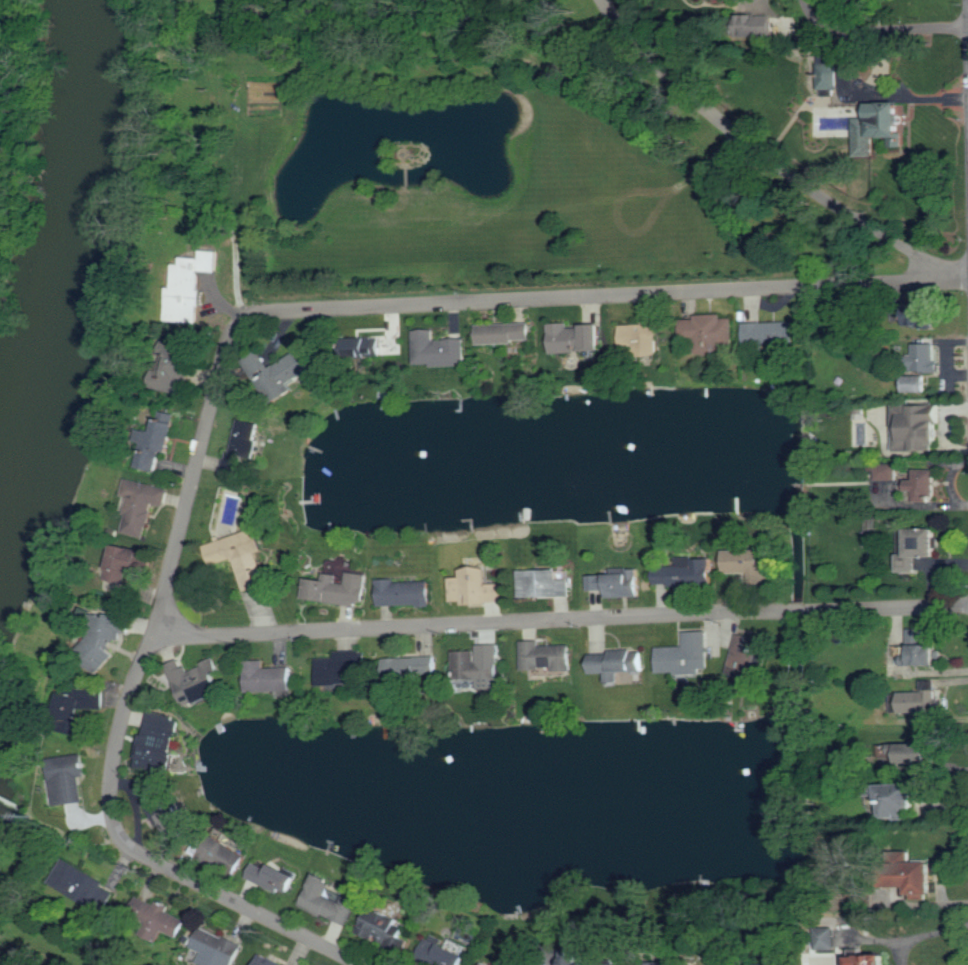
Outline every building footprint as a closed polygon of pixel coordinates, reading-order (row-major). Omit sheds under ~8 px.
[(741,37),(777,36),(776,16),(740,17),(741,37)] [(838,55),(820,55),(820,90),(839,89),(838,55)] [(856,119),(856,156),(875,155),(875,138),(891,137),(892,146),(904,146),(903,102),(871,103),(872,118),(856,119)] [(201,322),(204,271),(221,272),(221,251),(204,250),(203,258),(184,257),(183,264),(174,264),(172,321),(201,322)] [(726,354),(725,342),(735,342),(734,317),(724,318),(724,314),(696,315),(697,319),(681,320),(682,341),(699,340),(699,355),(726,354)] [(659,354),(659,315),(643,315),(643,325),(621,325),(621,354),(659,354)] [(745,343),(797,342),(797,321),(745,323),(745,343)] [(477,324),(478,343),(531,342),(531,323),(477,324)] [(603,325),(569,326),(569,323),(551,324),(552,352),(604,350),(603,325)] [(467,364),(466,338),(435,340),(435,329),(414,330),(416,366),(467,364)] [(338,336),(378,335),(378,354),(338,356),(338,336)] [(159,389),(185,395),(196,349),(171,343),(163,376),(162,376),(159,389)] [(241,357),(270,402),(290,389),(284,380),(315,360),(304,343),(270,365),(258,346),(241,357)] [(917,373),(938,372),(937,343),(915,344),(917,373)] [(903,392),(927,392),(927,375),(903,375),(903,392)] [(906,414),(906,440),(916,440),(917,451),(941,450),(940,405),(933,405),(933,398),(914,399),(914,414),(906,414)] [(178,423),(158,418),(154,432),(145,430),(136,466),(156,471),(161,450),(171,452),(178,423)] [(261,423),(240,419),(233,452),(227,451),(223,474),(238,477),(243,456),(254,458),(261,423)] [(897,480),(896,463),(875,464),(876,480),(897,480)] [(935,494),(936,469),(916,469),(915,480),(908,480),(908,491),(916,491),(916,502),(929,502),(929,494),(935,494)] [(169,489),(126,478),(122,496),(129,498),(121,532),(145,538),(153,504),(165,506),(169,489)] [(244,591),(268,585),(259,553),(264,552),(258,529),(204,544),(210,566),(235,559),(244,591)] [(938,529),(910,529),(911,554),(898,554),(899,572),(917,572),(917,557),(939,557),(938,529)] [(154,553),(115,545),(110,569),(124,572),(125,568),(150,574),(154,553)] [(770,583),(769,562),(764,563),(763,550),(725,551),(726,573),(750,572),(750,581),(759,581),(759,583),(770,583)] [(713,557),(678,558),(678,566),(656,567),(656,585),(677,585),(677,592),(686,592),(686,585),(714,585),(713,557)] [(504,603),(504,583),(487,583),(487,567),(461,567),(461,577),(451,577),(451,601),(462,601),(462,604),(504,603)] [(588,576),(612,575),(612,568),(642,568),(642,599),(607,599),(607,591),(588,592),(588,576)] [(521,598),(571,597),(570,579),(559,580),(559,570),(521,570),(521,598)] [(368,574),(348,572),(346,583),(337,582),(338,574),(324,572),(323,580),(307,578),(304,599),(364,607),(368,574)] [(431,605),(430,581),(396,582),(395,579),(378,580),(379,606),(431,605)] [(908,629),(907,665),(939,665),(939,644),(925,644),(925,629),(908,629)] [(711,672),(709,631),(685,632),(685,646),(658,647),(659,674),(711,672)] [(771,646),(756,644),(758,638),(737,633),(730,671),(755,677),(758,665),(767,667),(771,646)] [(572,645),(541,645),(541,640),(522,641),(523,669),(556,668),(556,671),(573,671),(572,645)] [(455,652),(457,683),(480,681),(481,690),(501,689),(498,644),(477,645),(478,651),(455,652)] [(594,674),(608,673),(608,682),(621,682),(620,672),(645,671),(645,649),(611,650),(611,653),(593,654),(594,674)] [(319,658),(320,684),(355,683),(355,668),(367,668),(367,651),(336,651),(336,658),(319,658)] [(437,656),(386,658),(387,683),(420,681),(420,675),(438,674),(437,656)] [(223,694),(215,674),(221,672),(216,659),(188,669),(187,666),(171,673),(183,705),(196,700),(197,703),(223,694)] [(267,660),(248,661),(249,692),(294,690),(293,667),(267,668),(267,660)] [(104,707),(104,688),(71,689),(71,703),(64,703),(64,731),(82,731),(81,707),(104,707)] [(901,692),(901,713),(938,713),(938,690),(926,690),(926,692),(901,692)] [(139,766),(172,770),(178,717),(145,713),(139,766)] [(899,764),(917,764),(917,770),(930,770),(929,743),(899,743),(899,764)] [(58,804),(84,801),(82,776),(87,775),(85,754),(54,757),(58,804)] [(917,784),(885,785),(886,819),(918,818),(917,784)] [(174,804),(168,807),(159,792),(144,801),(168,840),(189,828),(174,804)] [(203,853),(237,871),(247,852),(223,839),(219,848),(209,843),(203,853)] [(935,861),(907,862),(907,851),(889,852),(889,863),(876,864),(876,888),(906,888),(907,900),(926,900),(926,894),(936,893),(935,861)] [(50,884),(105,912),(115,892),(104,886),(107,881),(63,858),(50,884)] [(299,875),(273,863),(270,869),(255,862),(247,877),(279,892),(281,888),(290,893),(299,875)] [(360,901),(345,895),(343,901),(328,895),(334,880),(315,872),(302,904),(349,925),(360,901)] [(180,937),(188,919),(169,911),(171,906),(156,900),(142,933),(159,940),(164,930),(180,937)] [(358,931),(376,939),(377,935),(388,940),(384,949),(394,953),(408,924),(370,906),(358,931)] [(193,946),(204,951),(199,961),(208,964),(234,964),(243,944),(202,925),(193,946)] [(814,925),(834,925),(834,950),(814,950),(814,925)] [(431,935),(421,954),(441,964),(462,964),(467,955),(431,935)] [(566,949),(565,964),(594,964),(595,950),(566,949)] [(891,952),(854,953),(855,964),(891,964),(891,952)] [(259,953),(254,964),(290,964),(259,953)]
